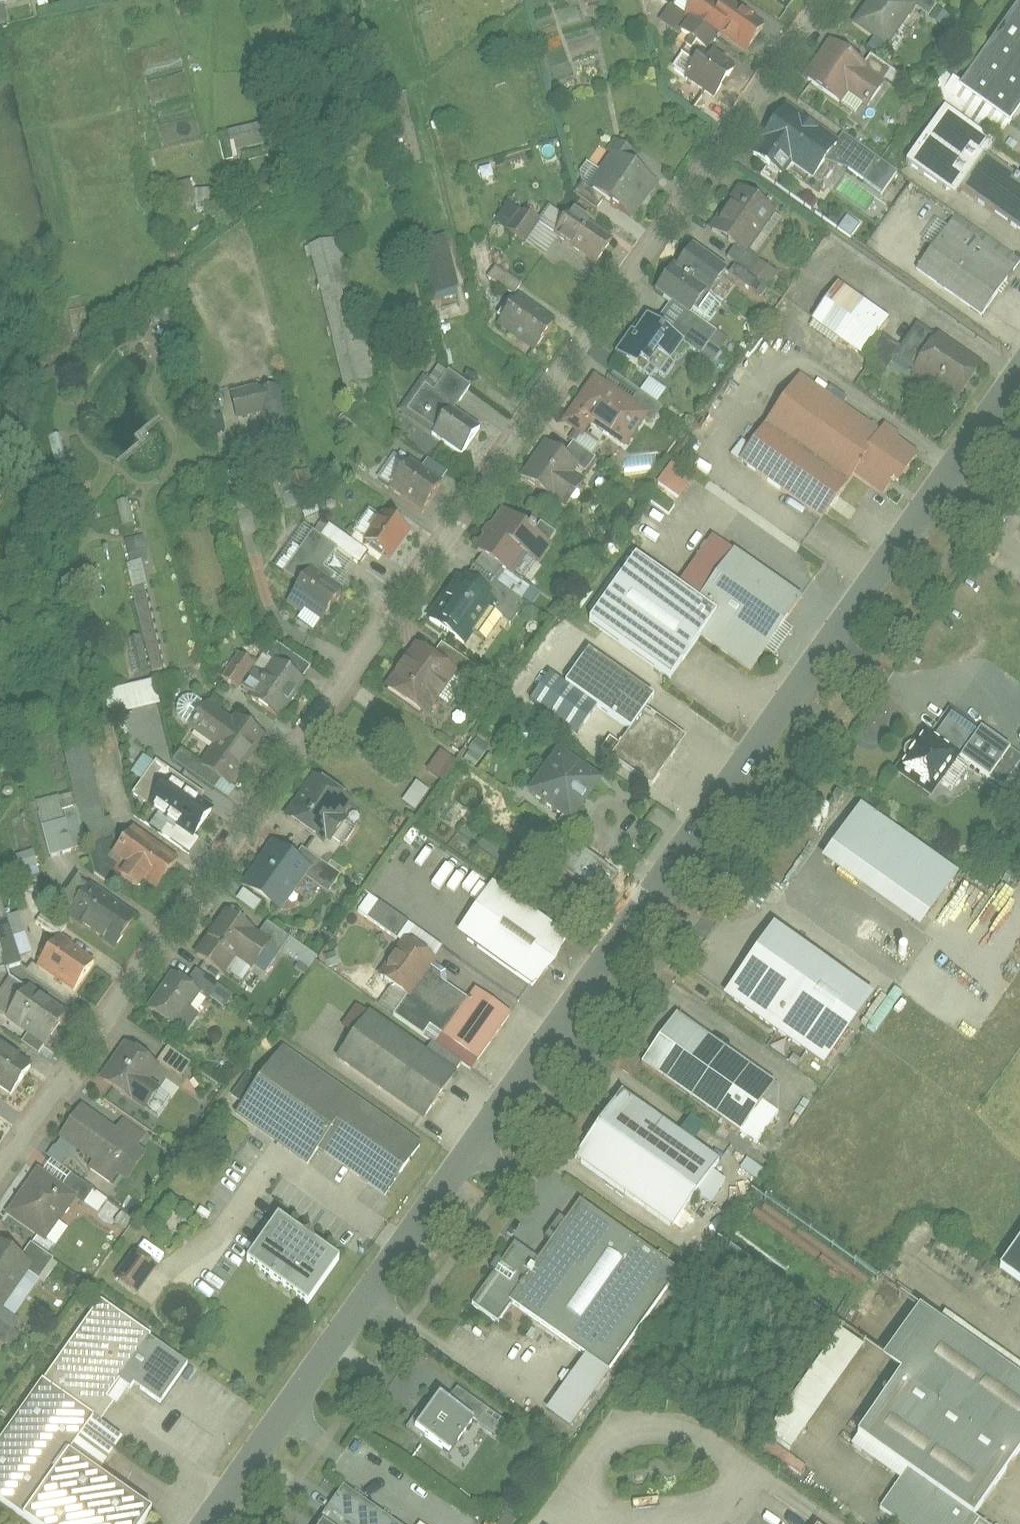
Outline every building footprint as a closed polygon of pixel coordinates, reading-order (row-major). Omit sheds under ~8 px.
[(10,20),(8,2),(19,0),(0,0),(0,21),(10,20)] [(551,82),(598,70),(581,0),(531,0),(551,82)] [(670,3),(666,0),(644,0),(643,0),(662,14),(670,3)] [(767,26),(732,0),(727,7),(718,0),(690,0),(683,9),(720,37),(725,31),(749,49),(767,26)] [(852,24),(891,50),(920,7),(910,0),(868,0),(852,24)] [(960,82),(1011,117),(1019,103),(1019,0),(1016,0),(960,82)] [(831,38),(804,78),(841,103),(850,91),(872,107),(886,87),(862,71),(868,63),(831,38)] [(684,74),(716,97),(734,71),(702,48),(684,74)] [(753,154),(786,176),(793,166),(818,182),(843,145),(785,107),(753,154)] [(966,189),(1019,227),(1019,179),(990,157),(998,146),(948,110),(911,163),(960,198),(966,189)] [(272,143),(265,117),(230,127),(237,153),(272,143)] [(633,217),(658,182),(616,152),(591,187),(633,217)] [(195,178),(174,182),(178,203),(199,199),(195,178)] [(739,188),(711,229),(748,255),(777,213),(739,188)] [(559,238),(595,264),(615,236),(578,210),(559,238)] [(947,221),(914,269),(981,315),(1014,268),(947,221)] [(460,291),(446,231),(414,238),(428,299),(460,291)] [(373,376),(337,238),(307,246),(343,384),(373,376)] [(669,301),(693,316),(724,269),(694,249),(680,268),(672,263),(654,290),(669,301)] [(496,269),(491,278),(514,291),(519,282),(496,269)] [(834,281),(809,316),(861,352),(885,317),(834,281)] [(533,353),(555,322),(518,295),(496,326),(533,353)] [(629,327),(609,354),(650,383),(682,340),(698,352),(713,331),(693,316),(669,301),(656,319),(648,314),(635,331),(629,327)] [(985,365),(936,331),(908,372),(957,406),(985,365)] [(794,363),(732,451),(809,504),(841,459),(877,484),(907,441),(794,363)] [(460,454),(478,427),(452,409),(468,385),(438,365),(428,380),(424,377),(400,413),(460,454)] [(650,413),(592,375),(561,423),(585,438),(593,425),(628,448),(650,413)] [(257,384),(229,391),(236,420),(264,413),(272,444),(294,438),(281,385),(258,390),(257,384)] [(545,444),(521,479),(564,508),(581,483),(571,477),(578,466),(545,444)] [(657,468),(656,454),(624,456),(625,470),(657,468)] [(422,509),(440,481),(408,460),(389,488),(422,509)] [(659,484),(683,499),(698,477),(674,461),(659,484)] [(123,524),(131,524),(131,501),(122,501),(123,524)] [(552,542),(500,510),(475,550),(516,575),(528,556),(539,563),(552,542)] [(389,560),(408,532),(380,513),(361,540),(389,560)] [(288,606),(323,626),(344,590),(329,582),(333,575),(321,568),(333,549),(314,538),(290,579),(300,585),(288,606)] [(632,558),(588,620),(671,678),(698,638),(748,673),(799,601),(732,555),(697,604),(632,558)] [(148,670),(169,664),(143,559),(122,564),(148,670)] [(493,603),(453,577),(424,620),(464,646),(493,603)] [(428,720),(458,673),(414,645),(384,692),(428,720)] [(240,653),(226,678),(240,686),(255,661),(240,653)] [(581,654),(559,686),(624,731),(604,759),(646,787),(680,737),(640,710),(648,699),(581,654)] [(283,714),(305,680),(270,659),(249,693),(283,714)] [(106,691),(113,717),(161,704),(154,678),(106,691)] [(914,717),(885,760),(920,783),(943,748),(1011,792),(1019,779),(1019,751),(942,699),(925,724),(914,717)] [(263,740),(204,703),(186,731),(212,748),(199,769),(232,790),(263,740)] [(1012,731),(1019,736),(1019,719),(1012,731)] [(34,802),(47,857),(116,841),(110,818),(104,819),(86,744),(62,749),(73,793),(34,802)] [(559,757),(529,799),(573,830),(603,788),(559,757)] [(193,839),(213,809),(198,799),(200,793),(156,763),(132,797),(193,839)] [(327,845),(354,803),(313,776),(285,819),(327,845)] [(417,810),(431,789),(418,781),(405,802),(417,810)] [(964,876),(865,808),(828,862),(927,930),(964,876)] [(180,858),(131,825),(109,859),(127,871),(121,881),(139,893),(144,885),(157,893),(180,858)] [(310,869),(270,843),(241,888),(280,914),(310,869)] [(19,853),(23,877),(40,875),(36,850),(19,853)] [(135,919),(86,887),(64,920),(113,952),(135,919)] [(494,891),(459,939),(531,992),(566,943),(494,891)] [(8,969),(24,964),(4,898),(0,900),(0,943),(8,969)] [(221,910),(193,954),(227,976),(236,962),(251,971),(270,942),(221,910)] [(777,929),(729,1001),(826,1065),(874,993),(777,929)] [(73,990),(93,961),(59,937),(39,967),(73,990)] [(428,1023),(475,1054),(503,1011),(470,990),(465,997),(438,979),(438,972),(430,966),(434,960),(401,939),(377,976),(407,996),(395,1014),(422,1032),(428,1023)] [(287,959),(309,973),(320,956),(298,942),(287,959)] [(200,992),(169,973),(146,1011),(177,1030),(200,992)] [(41,1046),(64,1013),(26,987),(3,1020),(41,1046)] [(369,1018),(336,1063),(421,1125),(454,1079),(369,1018)] [(679,1021),(646,1067),(755,1145),(776,1117),(760,1105),(772,1088),(679,1021)] [(0,1043),(0,1089),(9,1095),(30,1063),(0,1043)] [(157,1063),(122,1043),(99,1082),(146,1110),(165,1078),(176,1085),(189,1063),(165,1049),(157,1063)] [(282,1050),(235,1117),(303,1164),(314,1148),(380,1194),(415,1142),(282,1050)] [(627,1103),(582,1167),(674,1232),(719,1168),(627,1103)] [(114,1188),(150,1132),(122,1114),(113,1127),(79,1104),(57,1137),(93,1161),(87,1170),(114,1188)] [(36,1171),(6,1216),(45,1242),(75,1197),(36,1171)] [(510,1243),(470,1303),(496,1321),(510,1300),(611,1367),(677,1268),(577,1201),(537,1260),(510,1243)] [(275,1219),(246,1263),(305,1302),(334,1258),(275,1219)] [(1003,1269),(1019,1281),(1019,1244),(1003,1269)] [(3,1311),(28,1277),(37,1283),(52,1263),(31,1248),(22,1261),(0,1246),(0,1309),(3,1311)] [(135,1246),(115,1278),(141,1294),(161,1262),(135,1246)] [(0,1446),(0,1496),(41,1523),(129,1523),(141,1507),(65,1455),(147,1337),(98,1303),(0,1446)] [(867,1442),(915,1476),(890,1512),(907,1523),(985,1523),(981,1522),(1019,1465),(1019,1375),(929,1312),(893,1364),(912,1377),(867,1442)] [(441,1393),(417,1426),(455,1453),(479,1420),(441,1393)] [(323,1523),(389,1523),(344,1493),(323,1523)]
